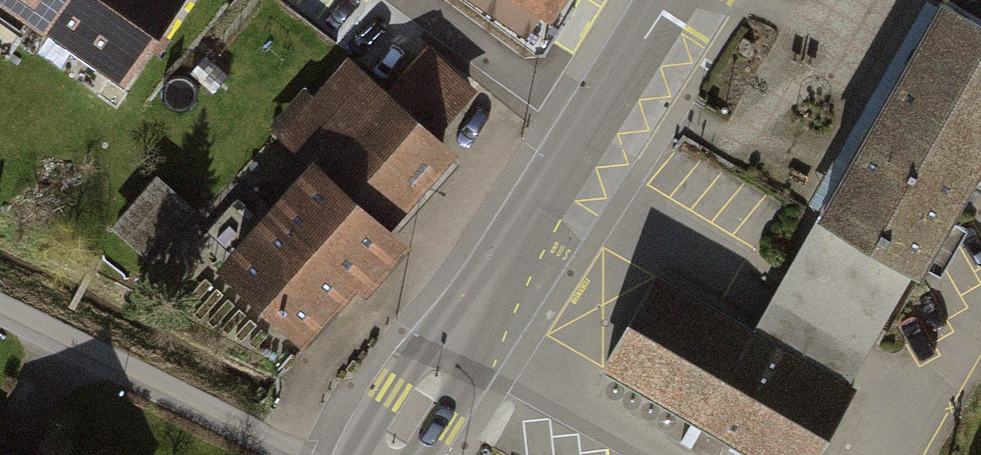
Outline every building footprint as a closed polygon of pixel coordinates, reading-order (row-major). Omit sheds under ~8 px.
[(185,0),(0,0),(0,8),(46,40),(48,38),(123,90),(175,15),(185,0)] [(543,26),(561,0),(504,0),(543,26)] [(757,337),(852,391),(913,286),(923,292),(980,195),(980,31),(944,10),(757,337)] [(208,270),(298,354),(398,247),(382,232),(449,161),(431,144),(475,97),(423,47),(386,86),(347,49),(265,136),(302,171),(208,270)] [(101,227),(138,261),(183,212),(147,178),(101,227)] [(757,337),(660,282),(605,379),(739,454),(829,454),(863,397),(852,391),(757,337)]
